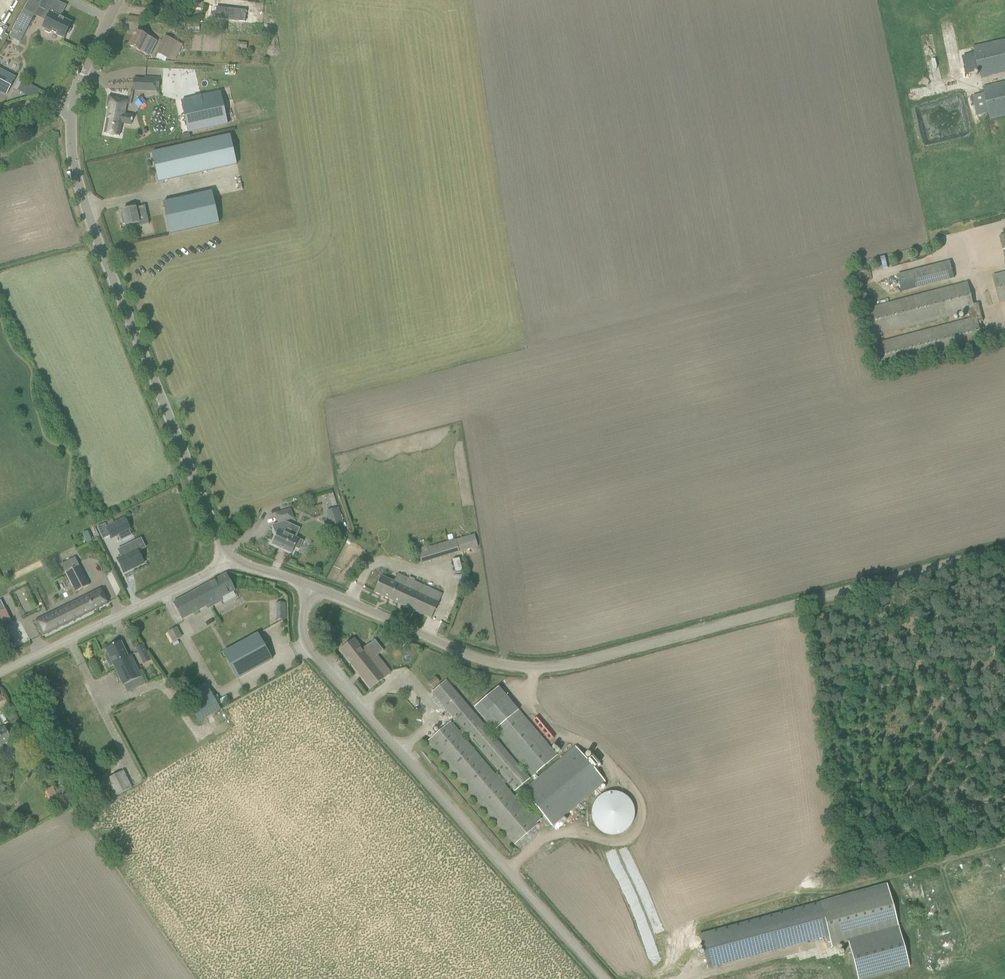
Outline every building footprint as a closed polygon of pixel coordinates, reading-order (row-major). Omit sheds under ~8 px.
[(0,2),(0,21),(5,24),(19,0),(1,0),(0,2)] [(39,7),(50,13),(46,21),(42,28),(64,38),(65,35),(68,34),(70,30),(69,27),(71,23),(60,17),(65,6),(54,0),(43,0),(42,1),(39,7)] [(215,19),(245,22),(246,10),(216,7),(215,19)] [(21,16),(14,28),(25,34),(27,30),(35,15),(24,9),(21,16)] [(149,55),(152,48),(156,41),(136,31),(129,46),(141,52),(141,51),(149,55)] [(168,59),(168,58),(174,61),(183,45),(177,42),(177,43),(165,36),(156,53),(168,59)] [(973,47),(980,78),(1004,72),(1004,39),(973,47)] [(5,96),(15,78),(0,70),(0,93),(5,96)] [(145,74),(144,87),(159,88),(160,75),(145,74)] [(17,90),(22,81),(19,79),(13,89),(17,91),(17,90)] [(983,87),(985,94),(973,96),(978,116),(989,114),(991,119),(1004,116),(1004,82),(983,87)] [(220,93),(180,102),(187,133),(226,125),(220,93)] [(109,107),(104,134),(119,136),(122,123),(123,114),(126,101),(117,99),(117,98),(109,97),(107,107),(109,107)] [(230,133),(152,150),(158,180),(158,181),(237,163),(230,133)] [(212,192),(163,203),(170,234),(219,223),(212,192)] [(123,218),(122,219),(123,224),(125,224),(125,226),(138,223),(139,226),(149,224),(145,206),(132,209),(122,211),(123,218)] [(954,278),(950,262),(898,275),(902,292),(954,278)] [(993,275),(1000,302),(1004,301),(1004,272),(993,275)] [(967,282),(865,309),(872,337),(969,311),(971,319),(873,344),(881,372),(992,343),(990,334),(981,337),(978,323),(983,321),(979,304),(974,305),(967,282)] [(288,523),(285,522),(285,521),(292,518),(290,509),(275,514),(278,523),(279,522),(279,523),(272,526),(274,532),(277,533),(271,544),(291,553),(294,547),(299,549),(303,541),(284,532),(288,523)] [(331,528),(342,524),(337,509),(326,512),(331,528)] [(111,538),(130,529),(125,518),(107,527),(105,524),(97,528),(103,540),(110,536),(111,538)] [(474,534),(427,548),(419,551),(423,563),(459,552),(458,550),(477,544),(474,534)] [(123,572),(144,562),(138,551),(145,547),(141,539),(125,546),(128,550),(120,554),(121,557),(117,559),(123,572)] [(65,573),(76,592),(89,585),(79,566),(75,559),(62,565),(66,573),(65,573)] [(173,603),(177,612),(182,619),(207,606),(208,609),(223,601),(221,598),(235,590),(226,574),(173,603)] [(374,592),(431,618),(435,609),(442,594),(399,574),(396,581),(382,574),(378,583),(374,592)] [(100,589),(35,621),(42,636),(107,604),(100,589)] [(287,616),(286,601),(276,602),(277,617),(287,616)] [(0,611),(0,617),(4,625),(12,621),(6,609),(0,611)] [(168,633),(173,642),(182,637),(177,628),(168,633)] [(258,634),(223,653),(237,678),(272,659),(258,634)] [(370,689),(390,673),(368,644),(362,649),(354,639),(340,650),(370,689)] [(105,648),(108,655),(105,656),(110,665),(113,664),(123,685),(132,681),(141,677),(130,655),(128,656),(120,641),(105,648)] [(143,645),(136,648),(142,661),(149,658),(143,645)] [(434,677),(428,682),(432,687),(438,682),(434,677)] [(205,683),(184,695),(199,721),(220,710),(205,683)] [(499,687),(474,708),(494,732),(519,711),(499,687)] [(536,706),(500,737),(545,790),(582,759),(536,706)] [(5,727),(0,729),(0,751),(4,749),(2,745),(11,741),(5,727)] [(104,781),(113,797),(132,787),(123,771),(104,781)] [(591,800),(603,837),(637,826),(626,789),(591,800)] [(910,967),(887,883),(699,934),(708,967),(828,935),(831,946),(849,942),(858,978),(868,978),(910,967)]
